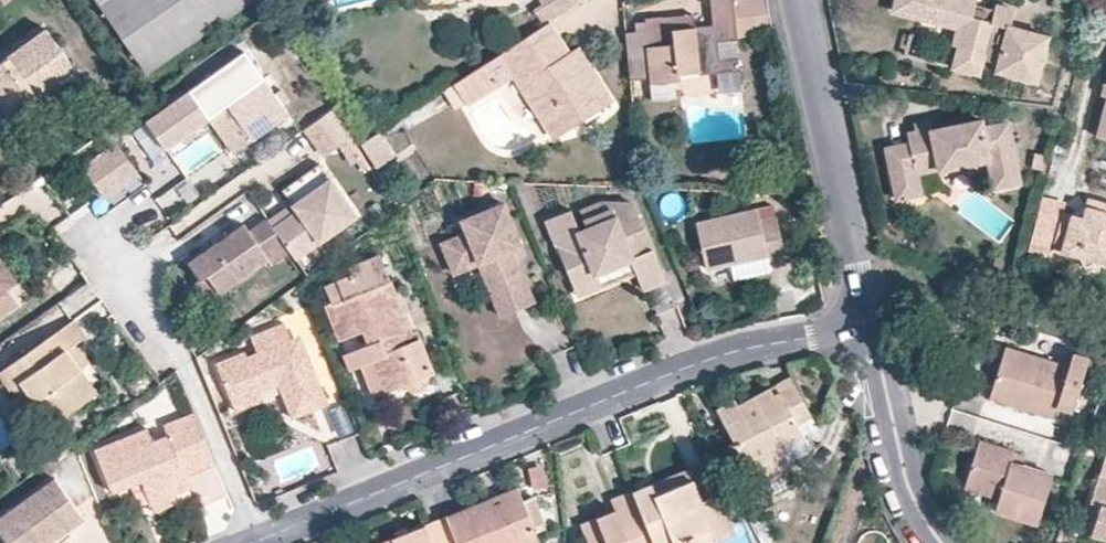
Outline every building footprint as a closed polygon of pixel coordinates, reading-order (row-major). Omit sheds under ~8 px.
[(146,71),(250,0),(97,0),(146,71)] [(589,0),(535,0),(541,20),(590,6),(589,0)] [(695,26),(680,28),(679,18),(667,19),(666,17),(647,19),(647,23),(636,22),(636,31),(626,32),(630,79),(651,77),(652,83),(681,79),(680,73),(721,70),(722,72),(740,71),(737,36),(771,34),(766,0),(711,0),(714,25),(695,26)] [(886,10),(910,16),(915,17),(957,28),(952,47),(958,49),(953,69),(977,75),(981,60),(997,65),(995,71),(1029,80),(1041,35),(1004,26),(1009,10),(990,4),(989,9),(983,7),(980,19),(967,16),(970,4),(971,0),(889,0),(886,10)] [(983,7),(970,4),(967,16),(980,19),(983,7)] [(695,17),(679,18),(680,28),(695,26),(695,17)] [(550,22),(498,55),(553,138),(612,100),(578,46),(568,52),(550,22)] [(38,96),(76,69),(47,29),(0,62),(0,96),(8,107),(34,89),(38,96)] [(232,156),(287,118),(242,54),(144,123),(163,152),(207,121),(232,156)] [(484,64),(453,84),(461,96),(466,106),(498,86),(484,64)] [(1105,83),(1099,82),(1096,94),(1102,95),(1091,136),(1105,140),(1105,79),(1105,83)] [(453,84),(444,89),(453,101),(461,96),(453,84)] [(41,102),(38,96),(34,89),(8,107),(7,108),(4,110),(12,121),(41,102)] [(338,112),(304,127),(320,160),(353,145),(338,112)] [(926,129),(909,133),(901,135),(903,144),(882,148),(894,199),(916,194),(911,175),(933,169),(935,172),(985,161),(991,187),(1017,181),(1003,122),(978,128),(976,119),(927,131),(926,129)] [(909,133),(926,129),(927,129),(925,119),(907,124),(909,133)] [(374,133),(360,142),(376,166),(389,159),(374,133)] [(136,176),(114,145),(80,168),(102,200),(136,176)] [(273,228),(295,259),(356,216),(319,164),(283,190),(293,205),(297,211),(273,228)] [(1059,213),(1064,196),(1037,189),(1023,243),(1050,250),(1059,213)] [(1088,197),(1086,208),(1070,216),(1059,213),(1050,250),(1078,257),(1086,270),(1105,256),(1105,202),(1088,197)] [(632,203),(599,200),(577,209),(585,226),(577,229),(568,207),(544,218),(573,289),(597,280),(595,272),(591,264),(626,250),(629,258),(642,290),(664,280),(632,203)] [(521,248),(503,204),(461,222),(466,235),(441,245),(453,275),(473,267),(479,265),(489,261),(511,314),(534,305),(530,296),(512,251),(521,248)] [(273,228),(297,211),(293,205),(269,223),(273,228)] [(775,220),(759,224),(756,214),(696,229),(708,275),(731,270),(768,259),(770,268),(786,263),(775,220)] [(269,223),(266,218),(248,230),(243,224),(187,263),(199,280),(206,275),(219,293),(267,260),(270,264),(289,251),(273,228),(269,223)] [(524,257),(521,248),(512,251),(516,260),(524,257)] [(626,250),(591,264),(595,272),(629,258),(626,250)] [(393,294),(377,256),(348,268),(351,276),(337,282),(340,290),(328,295),(332,303),(325,306),(339,339),(346,354),(355,351),(361,365),(374,397),(403,384),(413,392),(425,387),(426,375),(431,373),(415,332),(398,339),(390,318),(406,312),(398,291),(393,294)] [(0,258),(0,281),(6,288),(16,281),(0,258)] [(770,268),(768,259),(731,270),(735,285),(772,276),(770,268)] [(511,314),(489,261),(479,265),(489,290),(500,318),(511,314)] [(206,275),(199,280),(195,283),(208,301),(219,293),(206,275)] [(597,280),(573,289),(576,295),(600,285),(597,280)] [(17,304),(6,288),(0,281),(0,317),(17,304)] [(337,282),(319,289),(325,306),(332,303),(328,295),(340,290),(337,282)] [(415,332),(406,312),(390,318),(398,339),(415,332)] [(76,342),(87,335),(75,319),(0,370),(12,386),(19,381),(34,401),(40,397),(58,421),(98,393),(81,368),(66,348),(76,342)] [(305,349),(291,342),(284,324),(249,338),(257,355),(248,360),(245,352),(215,364),(232,407),(262,394),(261,391),(260,388),(277,381),(278,384),(293,420),(329,405),(305,349)] [(90,362),(76,342),(66,348),(81,368),(90,362)] [(1006,346),(990,398),(1052,418),(1057,405),(1073,411),(1090,359),(1073,353),(1070,365),(1006,346)] [(361,365),(355,351),(346,354),(344,355),(350,370),(361,365)] [(788,377),(769,387),(773,393),(791,383),(788,377)] [(19,381),(12,386),(26,406),(34,401),(19,381)] [(277,381),(260,388),(261,391),(278,384),(277,381)] [(773,393),(769,387),(735,404),(733,400),(716,408),(757,486),(795,467),(791,459),(809,450),(797,423),(810,417),(791,383),(773,393)] [(262,394),(232,407),(235,413),(265,401),(262,394)] [(40,397),(34,401),(51,426),(58,421),(40,397)] [(211,456),(193,412),(162,426),(166,435),(151,442),(146,428),(93,451),(111,494),(129,486),(139,482),(142,488),(149,505),(173,495),(169,486),(186,480),(184,476),(181,468),(211,456)] [(981,440),(965,488),(999,499),(995,513),(1037,526),(1052,474),(1013,462),(1016,451),(981,440)] [(211,456),(181,468),(184,476),(214,464),(211,456)] [(687,469),(650,484),(654,494),(692,480),(687,469)] [(1099,474),(1090,503),(1100,506),(1091,535),(1105,540),(1105,476),(1099,474)] [(56,476),(0,516),(0,538),(3,542),(39,542),(40,542),(41,542),(48,542),(84,517),(56,476)] [(189,488),(186,480),(169,486),(173,495),(189,488)] [(632,491),(652,542),(674,542),(709,529),(713,540),(730,535),(715,496),(701,501),(692,480),(654,494),(650,484),(632,491)] [(142,488),(139,482),(129,486),(132,493),(142,488)] [(500,496),(503,503),(495,507),(492,500),(447,517),(457,542),(533,542),(538,541),(532,526),(522,502),(517,490),(500,496)] [(632,491),(611,499),(617,514),(598,522),(597,519),(580,526),(587,542),(652,542),(632,491)] [(173,495),(149,505),(153,512),(176,503),(173,495)] [(500,496),(492,500),(495,507),(503,503),(500,496)] [(533,497),(522,502),(532,526),(543,523),(533,497)] [(447,517),(381,542),(457,542),(447,517)] [(768,521),(757,528),(763,539),(775,533),(768,521)] [(713,540),(709,529),(674,542),(715,542),(713,540)]
